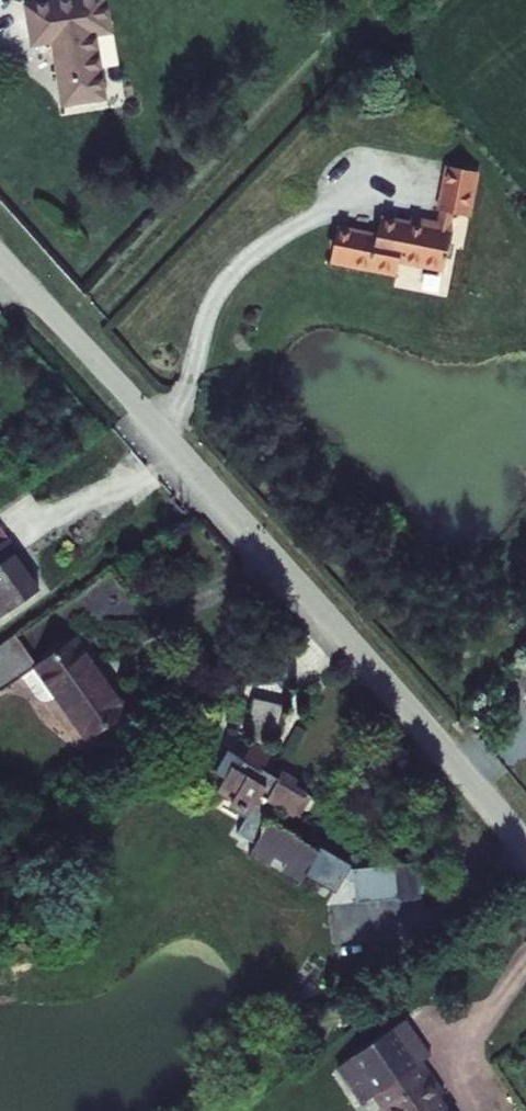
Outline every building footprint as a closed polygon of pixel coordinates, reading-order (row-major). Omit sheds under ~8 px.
[(22,0),(28,47),(50,44),(60,109),(107,102),(98,36),(114,33),(110,0),(23,0),(22,0)] [(444,165),(434,209),(470,217),(479,173),(444,165)] [(453,216),(414,208),(412,220),(378,213),(374,232),(335,224),(327,265),(394,279),(398,261),(442,270),(453,216)] [(31,558),(19,542),(31,534),(0,489),(0,581),(31,558)] [(14,654),(48,631),(22,596),(10,605),(0,612),(0,635),(14,654)] [(82,608),(49,632),(101,701),(135,678),(82,608)] [(517,671),(525,680),(525,662),(517,671)] [(222,756),(216,762),(226,775),(221,779),(258,824),(263,819),(286,845),(310,825),(287,798),(283,802),(270,788),(284,775),(274,762),(279,758),(264,739),(258,744),(251,735),(260,725),(257,720),(266,713),(272,716),(289,681),(260,667),(245,692),(249,698),(247,716),(240,722),(228,708),(209,726),(217,735),(210,741),(222,756)] [(419,1061),(431,1053),(406,1017),(334,1066),(359,1103),(379,1089),(394,1110),(453,1110),(419,1061)]
